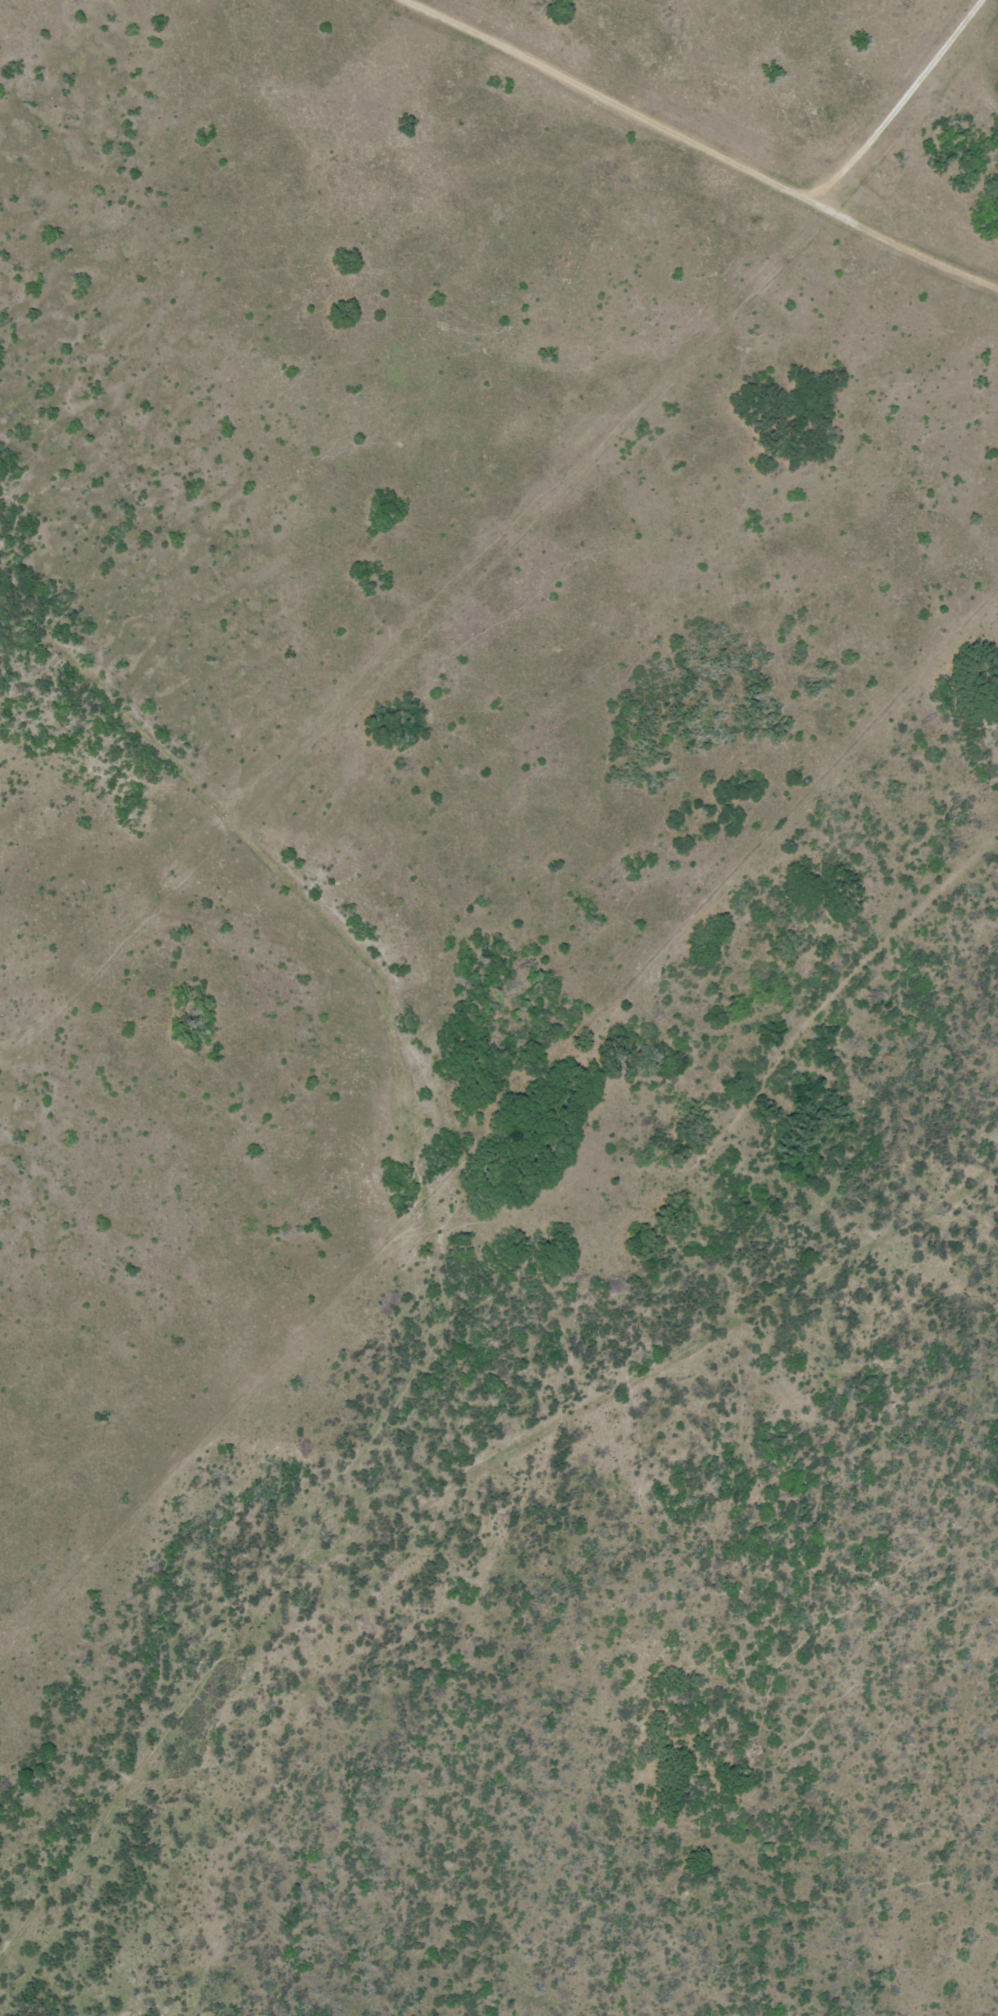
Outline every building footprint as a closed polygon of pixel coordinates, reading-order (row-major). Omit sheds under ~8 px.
[(767,1150),(765,1151),(763,1151),(760,1150),(759,1148),(757,1146),(757,1144),(757,1142),(758,1140),(760,1138),(762,1137),(765,1136),(767,1137),(769,1138),(770,1140),(771,1142),(771,1145),(771,1147),(769,1149),(767,1150)]
